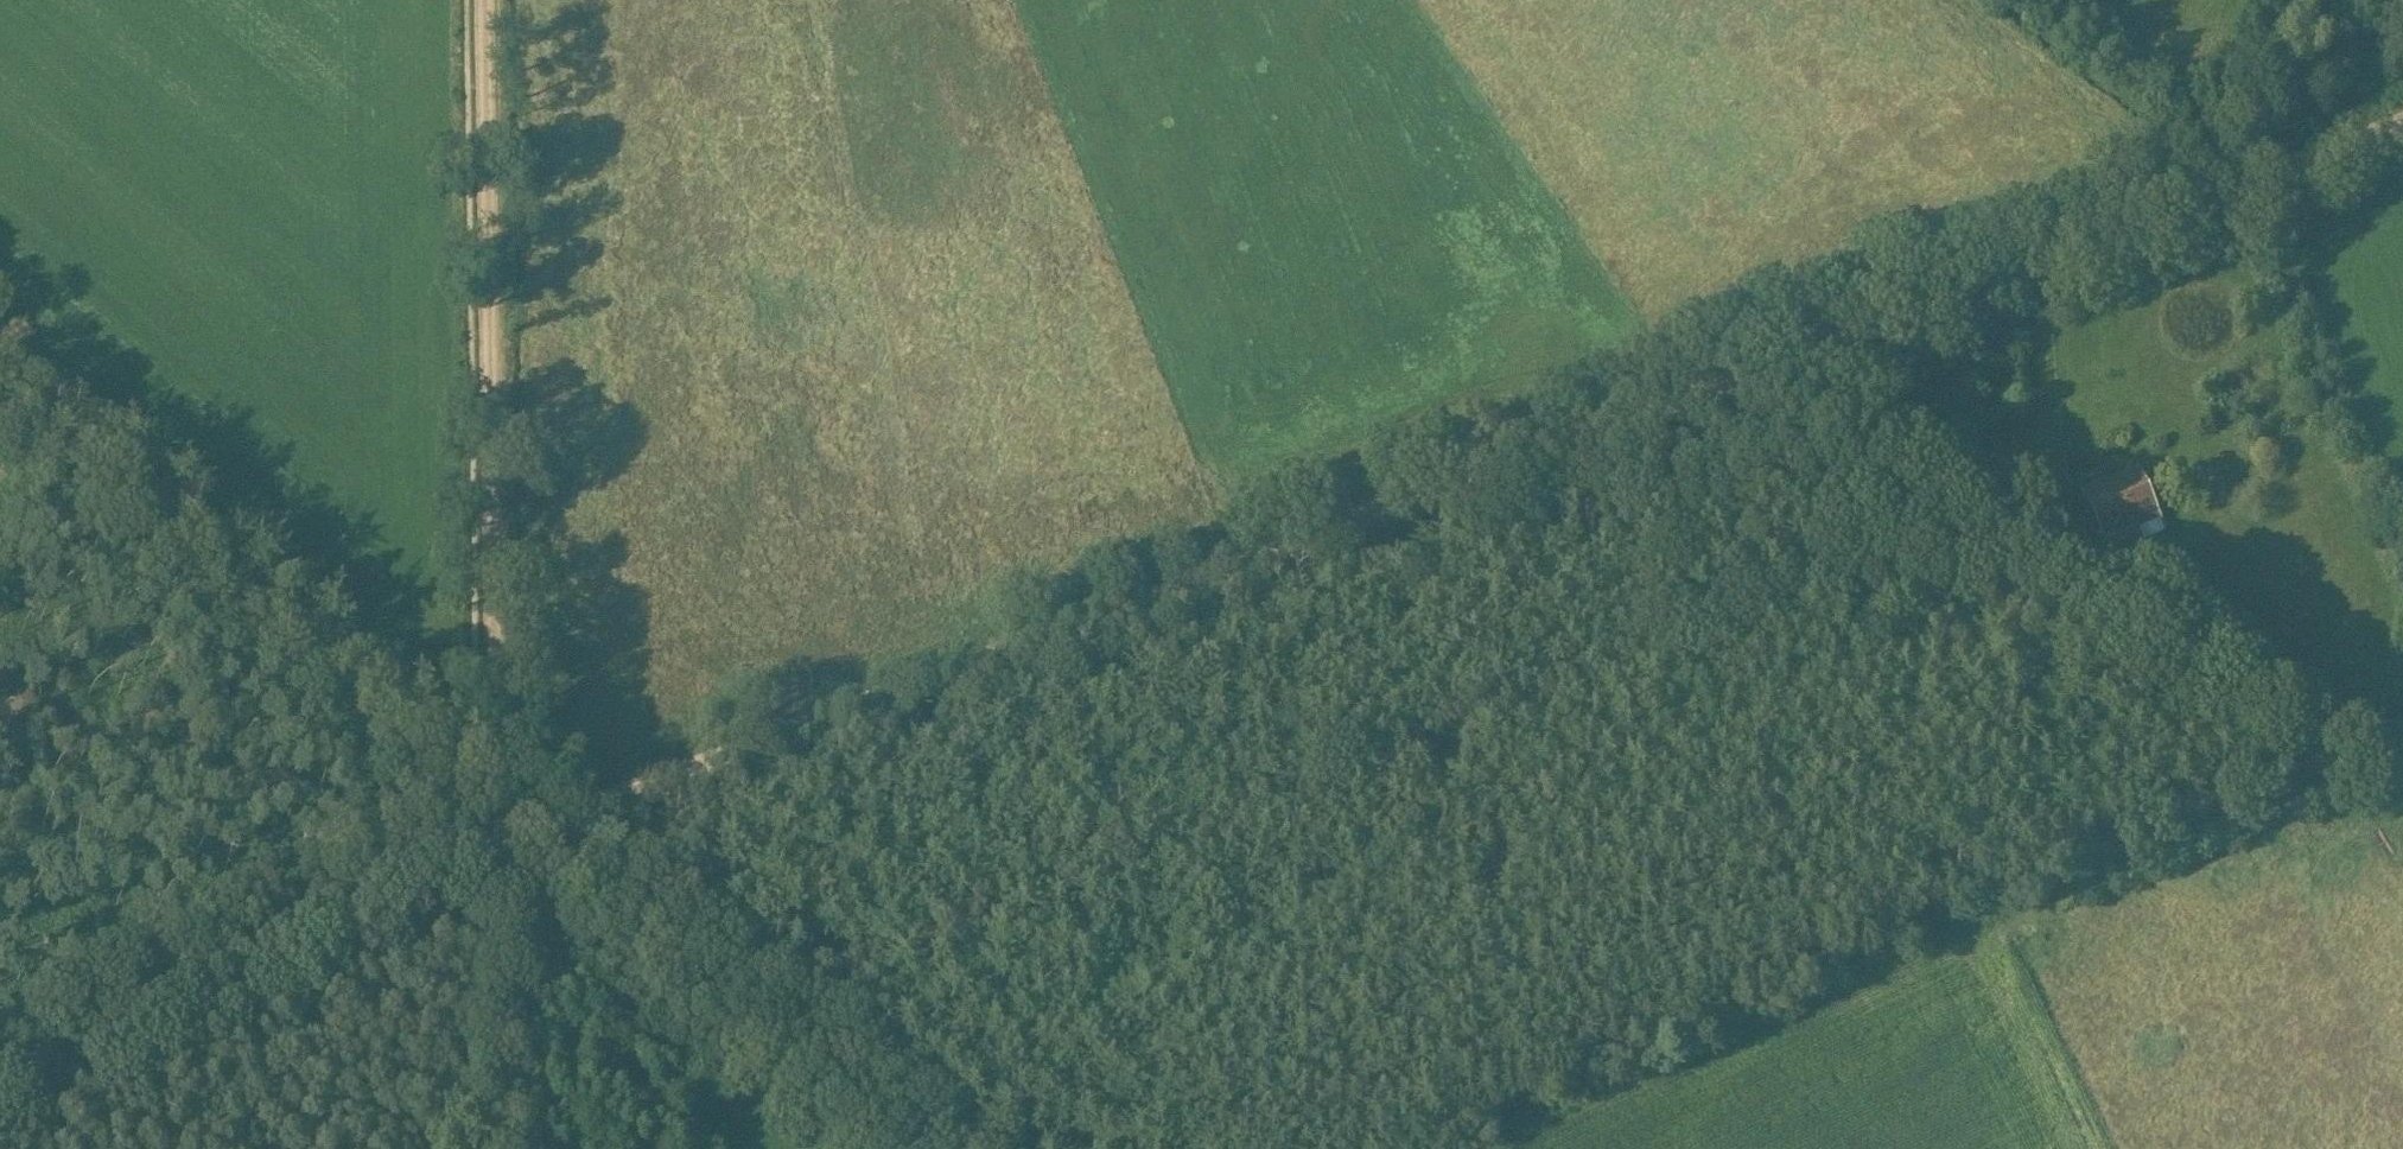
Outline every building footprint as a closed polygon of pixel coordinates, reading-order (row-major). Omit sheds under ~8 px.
[(2085,497),(2117,567),(2148,553),(2138,530),(2161,519),(2140,472),(2085,497)]
